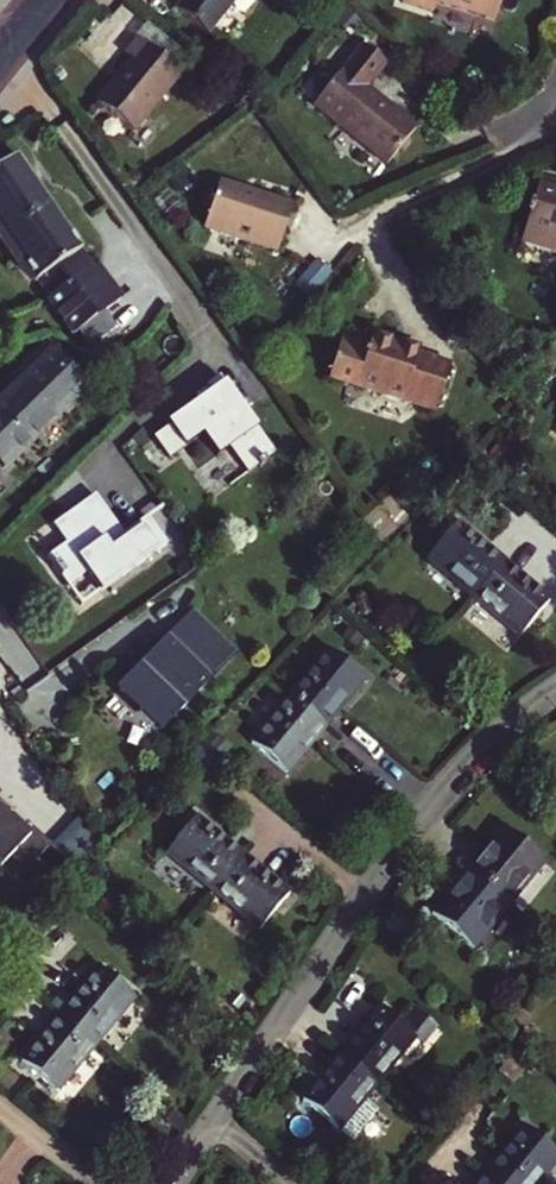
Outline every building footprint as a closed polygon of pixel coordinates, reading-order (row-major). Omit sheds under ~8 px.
[(235,0),(181,0),(175,7),(207,34),(235,0)] [(500,0),(403,0),(402,1),(433,11),(436,0),(494,19),(500,0)] [(183,74),(139,37),(126,53),(131,57),(95,99),(134,131),(183,74)] [(362,42),(313,101),(387,161),(416,124),(366,84),(385,61),(362,42)] [(37,278),(39,277),(51,295),(49,296),(77,335),(119,304),(82,247),(83,246),(20,153),(0,166),(0,225),(37,278)] [(276,246),(290,201),(216,179),(202,223),(276,246)] [(534,192),(518,246),(555,256),(555,197),(534,192)] [(29,284),(37,278),(0,225),(0,242),(29,284)] [(326,381),(435,415),(449,371),(416,361),(413,372),(394,366),(400,347),(369,338),(366,349),(363,357),(336,349),(326,381)] [(363,357),(366,349),(339,340),(336,349),(363,357)] [(413,372),(416,361),(420,348),(402,342),(400,347),(394,366),(413,372)] [(2,467),(86,387),(88,385),(80,378),(79,378),(52,351),(0,402),(0,465),(2,467)] [(228,447),(247,473),(257,465),(259,467),(265,462),(264,460),(274,453),(217,376),(203,386),(208,393),(166,425),(168,427),(152,439),(168,459),(201,435),(217,456),(228,447)] [(94,498),(53,528),(66,546),(47,560),(68,589),(87,575),(101,594),(167,546),(147,518),(123,536),(94,498)] [(478,596),(506,562),(459,523),(431,555),(478,596)] [(478,596),(521,633),(549,600),(506,562),(478,596)] [(123,689),(165,730),(235,657),(193,616),(123,689)] [(293,696),(329,726),(368,679),(332,650),(293,696)] [(255,742),(291,772),(329,726),(293,696),(255,742)] [(16,876),(51,840),(33,823),(28,827),(0,799),(0,861),(16,876)] [(219,890),(248,855),(201,817),(172,851),(219,890)] [(459,861),(511,904),(546,861),(504,825),(482,852),(473,845),(459,861)] [(263,927),(292,892),(248,855),(219,890),(263,927)] [(476,945),(511,904),(459,861),(448,875),(458,883),(435,910),(476,945)] [(63,1014),(96,1042),(135,994),(102,966),(63,1014)] [(343,1047),(378,1077),(415,1032),(423,1038),(437,1022),(415,1003),(401,1018),(381,1002),(343,1047)] [(26,1060),(59,1086),(96,1042),(63,1014),(26,1060)] [(377,1106),(363,1094),(378,1077),(343,1047),(303,1095),(351,1136),(377,1106)] [(506,1183),(536,1183),(555,1160),(555,1145),(527,1121),(488,1168),(506,1183)] [(488,1168),(475,1183),(506,1183),(488,1168)]
